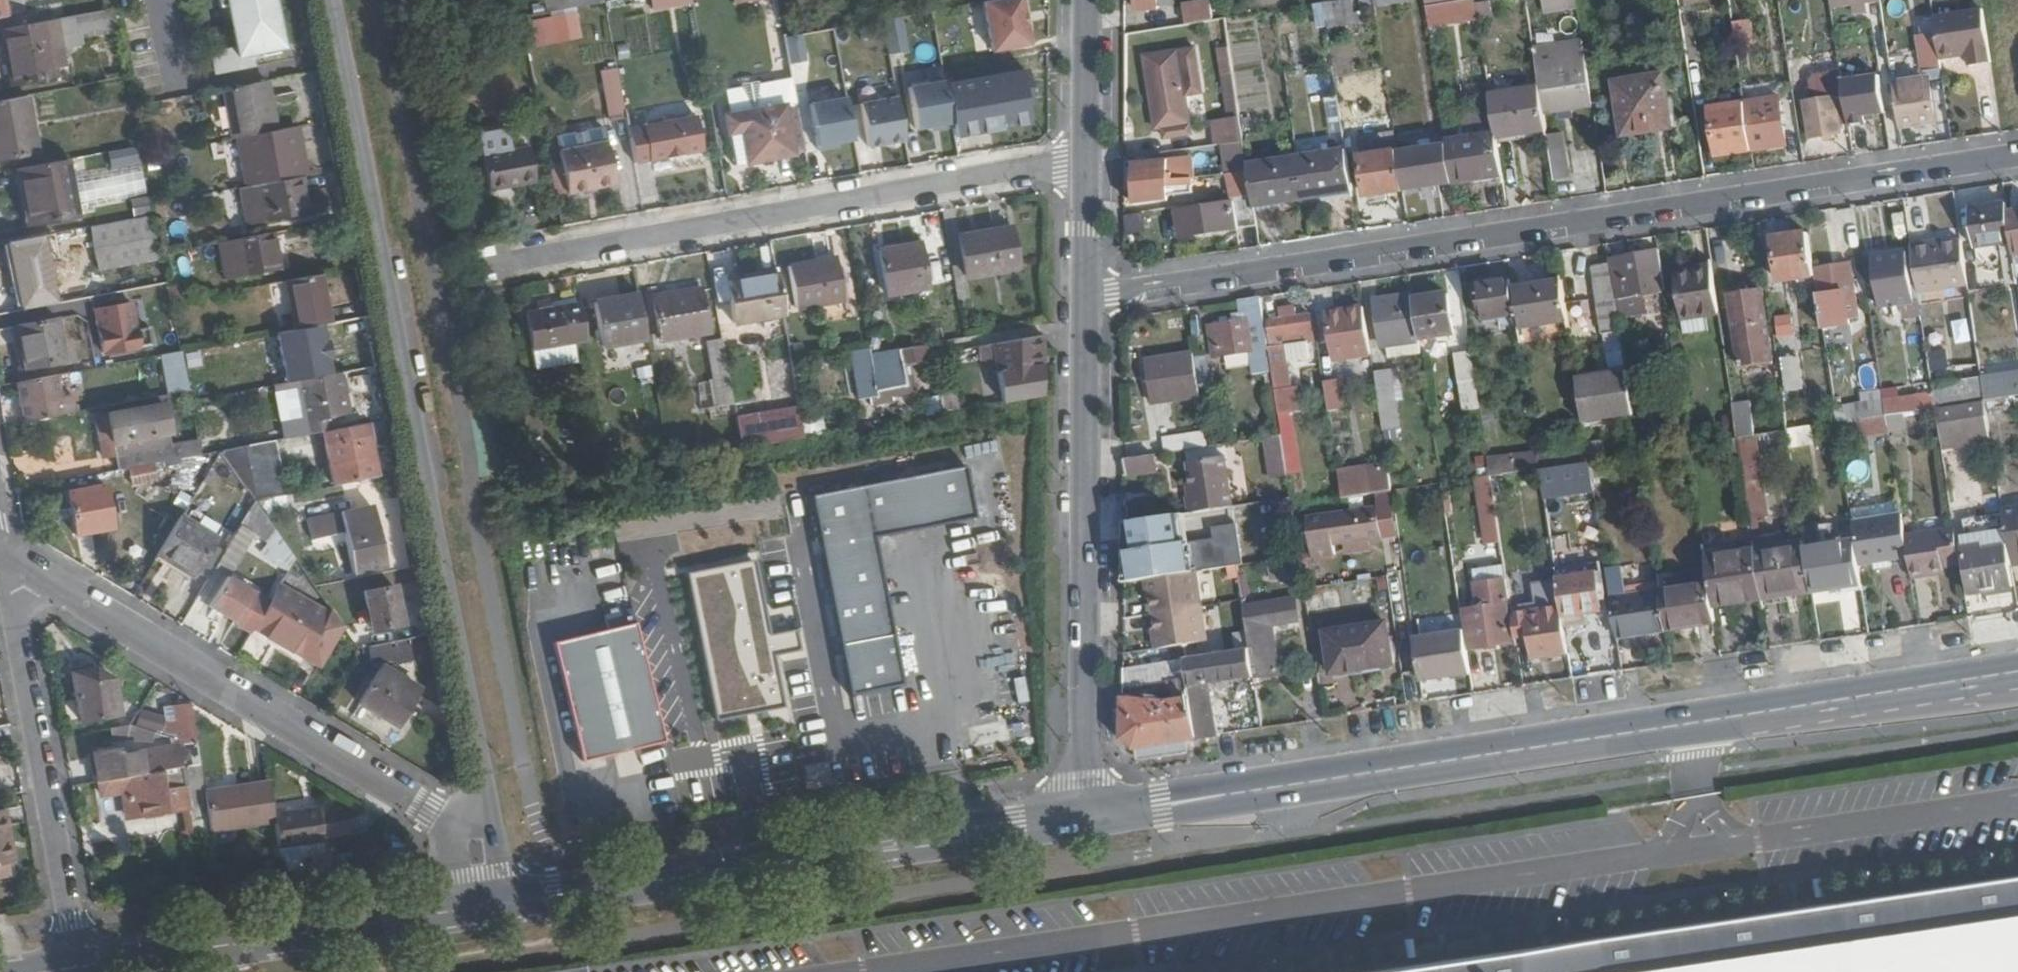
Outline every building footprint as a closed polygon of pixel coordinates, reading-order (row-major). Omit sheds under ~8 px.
[(220,8),(227,7),(235,48),(212,53),(216,75),(252,67),(250,57),(259,55),(258,53),(284,47),(275,0),(218,0),(220,8)] [(653,11),(693,5),(692,0),(651,0),(653,11)] [(980,3),(990,53),(1028,45),(1019,0),(995,0),(980,3)] [(1155,0),(1133,0),(1134,12),(1155,11),(1155,0)] [(1576,0),(1543,0),(1544,10),(1576,6),(1576,1),(1576,0)] [(1875,0),(1829,0),(1831,10),(1853,7),(1854,17),(1867,15),(1866,5),(1876,4),(1875,0)] [(1343,25),(1339,3),(1324,5),(1328,27),(1343,25)] [(1212,22),(1209,5),(1182,8),(1184,26),(1212,22)] [(118,25),(115,10),(57,20),(59,36),(118,25)] [(576,10),(532,21),(538,48),(583,37),(576,10)] [(1991,65),(1982,11),(1932,18),(1935,33),(1939,61),(1959,58),(1959,54),(1967,53),(1969,68),(1991,65)] [(57,20),(4,30),(14,87),(57,79),(52,52),(62,50),(59,36),(57,20)] [(1939,61),(1935,33),(1917,36),(1923,72),(1940,70),(1939,61)] [(1593,108),(1583,45),(1534,52),(1540,89),(1544,116),(1593,108)] [(1193,124),(1188,94),(1182,52),(1147,57),(1156,130),(1193,124)] [(626,120),(617,70),(603,72),(611,123),(626,120)] [(1024,70),(944,85),(952,124),(954,136),(1025,123),(1021,105),(1030,103),(1024,70)] [(1240,120),(1233,75),(1222,76),(1229,121),(1240,120)] [(1839,136),(1834,101),(1845,100),(1842,85),(1841,76),(1811,80),(1813,104),(1804,105),(1809,140),(1839,136)] [(1675,130),(1666,77),(1615,84),(1622,138),(1675,130)] [(804,154),(791,80),(723,92),(732,147),(744,145),(746,164),(804,154)] [(1885,117),(1879,80),(1842,85),(1845,100),(1849,129),(1866,127),(1865,119),(1885,117)] [(943,81),(907,87),(915,131),(952,124),(944,85),(943,81)] [(275,131),(266,82),(221,91),(230,139),(238,138),(275,131)] [(1934,124),(1926,84),(1893,89),(1900,129),(1934,124)] [(1544,116),(1540,89),(1490,95),(1496,133),(1497,139),(1546,132),(1544,116)] [(0,101),(0,161),(36,155),(26,97),(0,101)] [(845,98),(808,104),(816,147),(852,141),(845,98)] [(896,98),(861,105),(869,148),(904,141),(896,98)] [(1786,148),(1778,99),(1744,104),(1752,153),(1786,148)] [(1752,153),(1744,104),(1711,109),(1717,159),(1752,153)] [(702,153),(696,117),(628,129),(634,164),(702,153)] [(1243,144),(1240,120),(1229,121),(1215,122),(1218,148),(1232,145),(1243,144)] [(297,126),(275,131),(238,138),(247,187),(256,185),(299,177),(293,147),(301,145),(297,126)] [(1497,139),(1496,133),(1445,141),(1446,145),(1452,184),(1503,177),(1497,139)] [(1398,152),(1395,135),(1360,140),(1368,198),(1404,193),(1398,152)] [(1247,167),(1243,144),(1232,145),(1241,200),(1252,198),(1247,167)] [(614,186),(607,145),(559,153),(566,194),(614,186)] [(1452,184),(1446,145),(1398,152),(1404,193),(1452,184)] [(111,169),(139,166),(137,148),(110,150),(111,169)] [(535,191),(527,149),(481,158),(488,199),(535,191)] [(1568,180),(1564,150),(1549,152),(1554,182),(1568,180)] [(1353,192),(1347,153),(1298,160),(1304,199),(1353,192)] [(1193,178),(1192,160),(1135,168),(1135,205),(1166,202),(1166,181),(1171,180),(1172,195),(1192,193),(1191,179),(1193,178)] [(1304,199),(1298,160),(1247,167),(1252,198),(1253,207),(1304,199)] [(68,162),(16,172),(27,226),(78,216),(68,162)] [(302,176),(299,177),(256,185),(263,223),(309,214),(302,176)] [(226,196),(230,224),(244,222),(241,194),(226,196)] [(150,196),(132,198),(134,216),(152,214),(150,196)] [(1253,207),(1252,198),(1241,200),(1232,201),(1233,209),(1236,230),(1257,227),(1253,207)] [(2005,213),(2004,205),(1968,211),(1974,251),(2010,245),(2013,256),(2017,256),(2017,211),(2005,213)] [(1236,230),(1233,209),(1202,214),(1201,210),(1181,212),(1184,238),(1236,230)] [(161,255),(154,216),(89,229),(97,272),(162,260),(161,255)] [(1017,270),(1010,230),(961,238),(967,279),(1017,270)] [(285,283),(275,234),(237,241),(246,290),(285,283)] [(1814,280),(1807,235),(1772,240),(1779,285),(1814,280)] [(56,287),(47,237),(10,244),(20,294),(56,287)] [(237,241),(221,244),(230,293),(246,290),(237,241)] [(929,289),(922,246),(883,253),(890,295),(929,289)] [(1968,291),(1961,246),(1926,251),(1926,248),(1910,250),(1917,298),(1968,291)] [(1643,287),(1642,278),(1661,275),(1657,253),(1608,261),(1609,265),(1615,302),(1639,297),(1638,288),(1643,287)] [(846,303),(839,261),(792,269),(799,312),(846,303)] [(1912,306),(1906,263),(1871,269),(1878,311),(1912,306)] [(1615,302),(1609,265),(1592,267),(1603,336),(1620,333),(1615,302)] [(1718,316),(1711,270),(1673,276),(1681,321),(1718,316)] [(323,276),(285,283),(294,331),(332,325),(323,276)] [(783,317),(776,277),(729,285),(736,325),(783,317)] [(1513,291),(1511,282),(1478,287),(1484,321),(1517,316),(1513,291)] [(1567,321),(1562,284),(1513,291),(1517,316),(1519,328),(1567,321)] [(708,333),(701,290),(654,298),(661,341),(708,333)] [(1857,321),(1855,302),(1845,303),(1843,294),(1816,298),(1822,333),(1849,329),(1848,322),(1857,321)] [(1312,343),(1308,316),(1280,321),(1276,295),(1260,297),(1272,375),(1278,414),(1299,411),(1296,389),(1290,389),(1284,348),(1312,343)] [(1453,337),(1447,295),(1412,300),(1418,342),(1453,337)] [(645,341),(637,296),(597,303),(605,347),(645,341)] [(1272,375),(1260,297),(1238,301),(1242,321),(1206,326),(1212,364),(1251,359),(1253,377),(1272,375)] [(1412,300),(1411,298),(1375,304),(1383,347),(1418,342),(1412,300)] [(130,301),(97,307),(106,357),(139,351),(130,301)] [(1768,364),(1758,303),(1731,307),(1741,368),(1768,364)] [(574,366),(570,345),(585,342),(579,308),(552,313),(551,304),(537,306),(539,316),(525,318),(536,372),(574,366)] [(1369,356),(1362,309),(1325,315),(1331,362),(1369,356)] [(786,337),(783,319),(762,322),(765,340),(786,337)] [(26,369),(63,362),(55,323),(18,330),(26,369)] [(1799,377),(1790,324),(1775,325),(1784,379),(1799,377)] [(1605,336),(1608,360),(1623,358),(1619,334),(1605,336)] [(1042,397),(1040,336),(991,345),(1001,405),(1042,397)] [(730,406),(719,342),(704,345),(715,409),(730,406)] [(905,388),(902,366),(925,362),(922,348),(870,357),(869,352),(857,354),(864,395),(905,388)] [(168,394),(190,390),(182,351),(160,355),(168,394)] [(1475,382),(1471,354),(1454,357),(1458,385),(1475,382)] [(1201,397),(1194,355),(1147,362),(1153,404),(1201,397)] [(1402,436),(1393,373),(1373,376),(1383,438),(1402,436)] [(1632,417),(1626,373),(1577,379),(1584,423),(1632,417)] [(350,417),(343,375),(297,384),(304,424),(304,425),(327,421),(350,417)] [(17,383),(25,423),(76,413),(73,396),(61,398),(57,376),(17,383)] [(1347,408),(1342,380),(1324,383),(1329,412),(1347,408)] [(1935,410),(1932,393),(1883,400),(1884,403),(1885,418),(1935,410)] [(1989,424),(1985,402),(1935,410),(1938,431),(1989,424)] [(1885,418),(1884,403),(1854,407),(1856,422),(1858,422),(1885,418)] [(114,472),(198,455),(196,442),(169,448),(161,406),(103,418),(114,472)] [(804,440),(799,410),(735,421),(741,452),(804,440)] [(1888,434),(1885,418),(1858,422),(1860,433),(1872,432),(1872,436),(1888,434)] [(320,433),(329,431),(327,421),(304,425),(304,424),(289,427),(291,438),(320,433)] [(372,476),(362,425),(329,431),(320,433),(330,484),(372,476)] [(1797,448),(1817,443),(1813,425),(1792,430),(1797,448)] [(1165,454),(1208,447),(1206,433),(1163,440),(1165,454)] [(1769,519),(1755,438),(1737,440),(1750,522),(1769,519)] [(249,496),(250,498),(270,494),(267,478),(259,479),(257,464),(269,462),(266,447),(235,453),(241,484),(246,484),(249,496)] [(1541,470),(1538,453),(1488,461),(1491,478),(1539,471),(1541,470)] [(1232,507),(1224,455),(1188,461),(1193,495),(1186,497),(1188,514),(1232,507)] [(1153,473),(1151,456),(1124,460),(1126,477),(1153,473)] [(1593,480),(1590,463),(1541,470),(1539,471),(1541,486),(1593,480)] [(963,464),(814,494),(851,690),(898,680),(870,532),(973,513),(963,464)] [(1372,496),(1369,470),(1338,474),(1343,501),(1372,496)] [(1501,543),(1491,478),(1479,480),(1488,544),(1501,543)] [(110,530),(102,487),(67,494),(75,537),(110,530)] [(244,524),(254,523),(260,511),(252,501),(251,499),(235,525),(244,524)] [(1410,521),(1407,501),(1393,503),(1396,523),(1410,521)] [(376,507),(313,517),(314,532),(347,527),(355,570),(387,565),(376,507)] [(2003,513),(2004,520),(2012,567),(2017,566),(2017,510),(2003,513)] [(1243,566),(1239,533),(1186,541),(1182,515),(1123,524),(1123,583),(1148,579),(1197,572),(1243,566)] [(179,518),(168,537),(155,558),(173,569),(176,564),(193,573),(216,539),(205,533),(179,518)] [(2012,567),(2004,520),(1954,527),(1958,556),(1967,556),(1973,595),(2015,589),(2012,567)] [(1908,559),(1903,530),(1902,521),(1853,528),(1856,548),(1859,566),(1908,559)] [(1378,541),(1376,522),(1321,530),(1323,550),(1378,541)] [(1954,527),(1953,522),(1903,530),(1908,559),(1911,582),(1924,580),(1924,571),(1960,566),(1958,556),(1954,527)] [(1806,555),(1804,544),(1755,551),(1763,600),(1812,593),(1806,555)] [(1859,566),(1856,548),(1806,555),(1812,593),(1862,585),(1859,566)] [(1763,600),(1755,551),(1705,558),(1709,581),(1713,607),(1745,602),(1745,597),(1759,595),(1760,601),(1763,600)] [(1303,577),(1300,558),(1270,562),(1273,581),(1303,577)] [(756,560),(691,574),(721,714),(780,702),(770,655),(801,648),(797,628),(771,633),(756,560)] [(1207,642),(1197,572),(1148,579),(1158,647),(1183,644),(1183,645),(1207,642)] [(1603,612),(1597,572),(1557,578),(1560,601),(1563,618),(1603,612)] [(1537,603),(1560,599),(1557,580),(1534,584),(1537,603)] [(1512,644),(1505,608),(1511,608),(1507,581),(1475,586),(1478,611),(1464,614),(1470,651),(1512,644)] [(1713,607),(1709,581),(1659,589),(1666,631),(1715,624),(1713,607)] [(205,614),(247,638),(265,608),(223,584),(205,614)] [(397,584),(365,591),(372,628),(403,622),(397,584)] [(330,614),(284,588),(261,628),(306,654),(306,653),(330,614)] [(1666,631),(1659,589),(1611,596),(1617,638),(1666,631)] [(1563,618),(1560,601),(1511,608),(1516,637),(1528,635),(1533,662),(1569,657),(1563,618)] [(1843,629),(1859,629),(1858,602),(1842,602),(1843,629)] [(1299,640),(1295,611),(1245,619),(1250,647),(1255,676),(1282,672),(1277,642),(1299,640)] [(330,614),(306,653),(320,662),(344,622),(330,614)] [(631,620),(550,641),(581,761),(662,740),(631,620)] [(1394,667),(1388,625),(1328,634),(1333,676),(1394,667)] [(1472,676),(1465,633),(1415,642),(1421,684),(1472,676)] [(1255,676),(1250,647),(1185,658),(1189,678),(1192,697),(1198,739),(1220,735),(1212,683),(1255,676)] [(1189,678),(1185,658),(1123,668),(1122,690),(1189,678)] [(420,685),(381,662),(358,701),(397,724),(420,685)] [(99,664),(75,669),(85,720),(124,712),(118,678),(99,664)] [(891,694),(866,691),(864,713),(889,715),(891,694)] [(1198,739),(1192,697),(1159,704),(1157,700),(1153,698),(1122,699),(1122,738),(1136,748),(1198,739)] [(204,771),(193,702),(173,704),(175,718),(165,719),(166,730),(182,727),(183,738),(184,742),(122,752),(126,782),(132,823),(210,813),(213,830),(276,820),(280,842),(325,835),(319,801),(274,807),(270,780),(206,790),(204,771)] [(183,738),(182,727),(166,730),(166,734),(183,738)] [(5,808),(0,809),(0,874),(8,872),(2,836),(9,835),(5,808)] [(325,835),(280,842),(283,867),(302,864),(301,851),(327,848),(325,835)] [(1367,971),(2017,971),(2017,874),(1367,971)] [(1303,962),(1279,966),(1280,971),(1304,971),(1303,962)]
